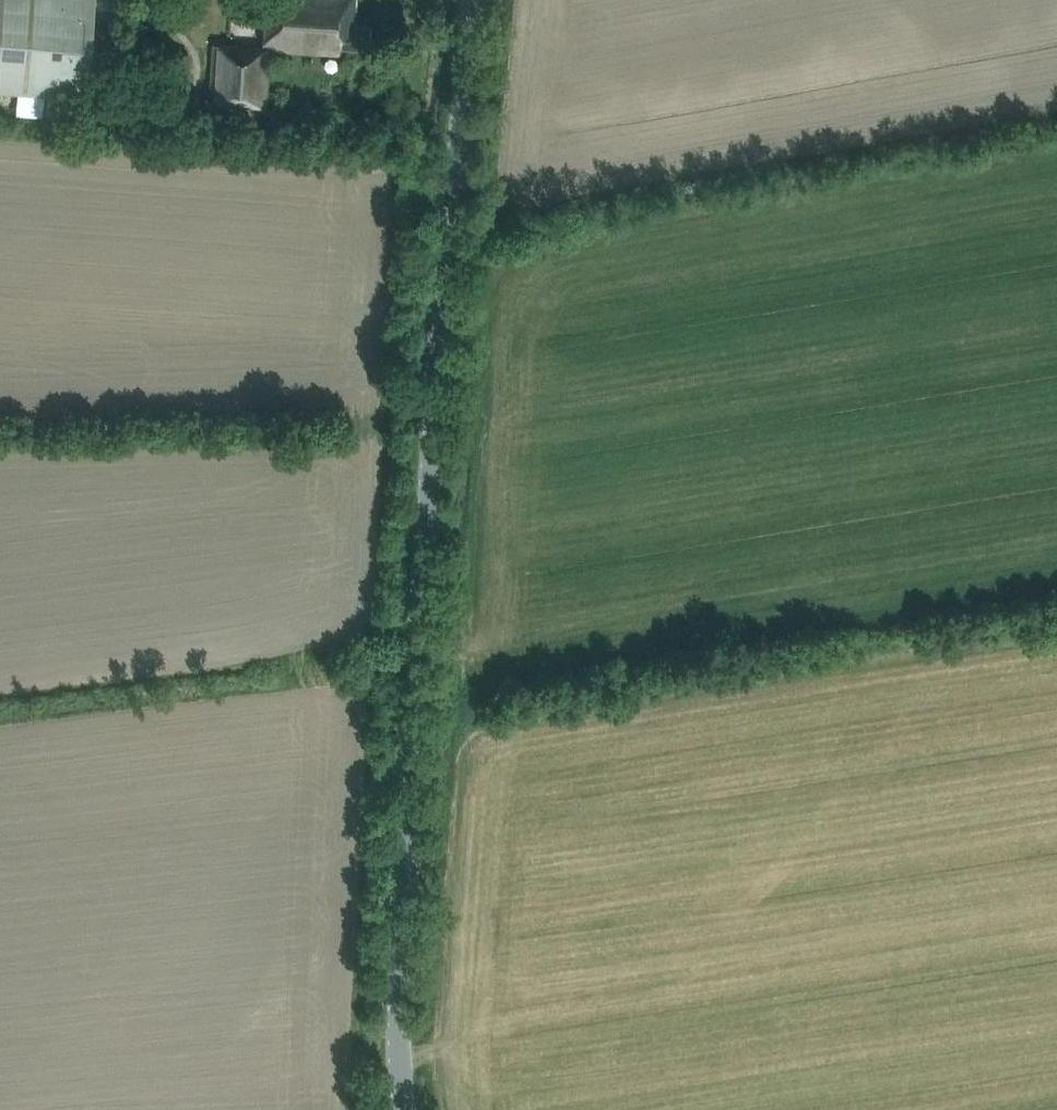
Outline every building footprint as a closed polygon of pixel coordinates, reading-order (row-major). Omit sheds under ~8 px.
[(44,92),(42,116),(82,120),(84,96),(88,96),(95,0),(0,0),(0,88),(44,92)] [(358,0),(268,0),(265,49),(213,45),(209,103),(267,107),(270,58),(277,58),(277,49),(339,53),(339,48),(369,50),(371,26),(357,26),(358,0)] [(189,85),(191,53),(172,52),(170,84),(189,85)]
